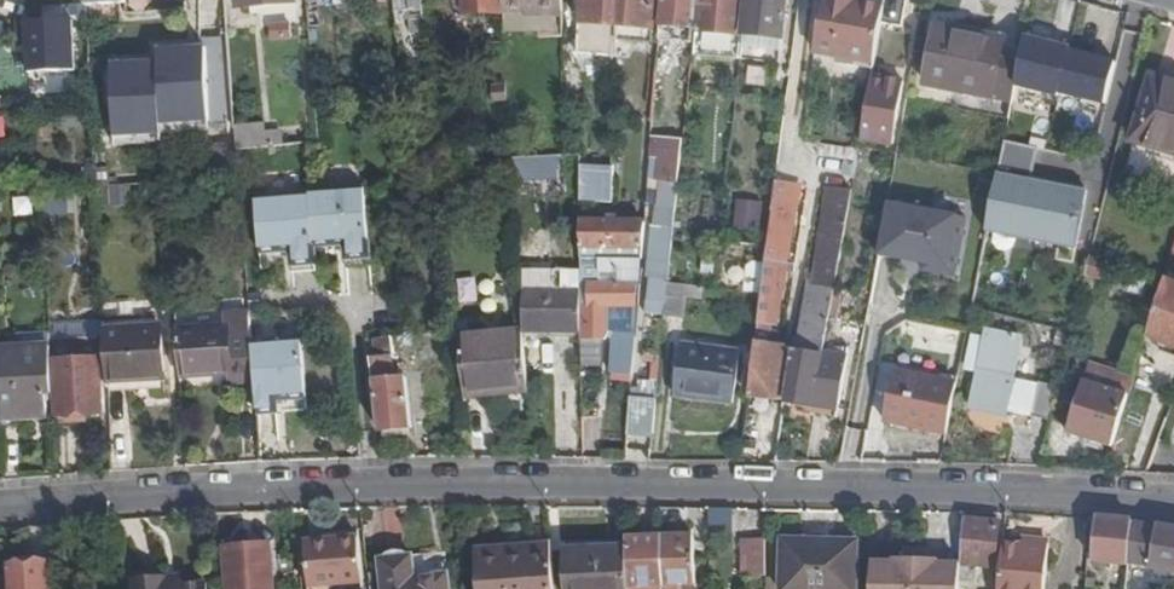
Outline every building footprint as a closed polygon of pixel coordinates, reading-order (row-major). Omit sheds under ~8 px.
[(239,9),(295,3),(295,0),(238,0),(239,9)] [(395,11),(404,10),(405,19),(410,19),(412,33),(425,32),(422,0),(394,0),(395,11)] [(459,0),(466,0),(467,15),(501,13),(501,0),(459,0)] [(505,32),(527,31),(527,13),(563,13),(563,0),(504,0),(505,32)] [(583,24),(619,26),(621,0),(584,0),(583,24)] [(619,26),(619,41),(625,41),(626,26),(655,28),(658,0),(621,0),(619,26)] [(661,40),(693,43),(698,0),(664,0),(661,40)] [(693,56),(732,59),(734,35),(742,36),(746,0),(699,0),(693,56)] [(742,58),(782,63),(789,0),(748,0),(742,58)] [(815,52),(875,62),(885,4),(862,0),(825,0),(815,52)] [(563,13),(527,13),(527,31),(564,31),(563,13)] [(16,74),(75,70),(72,19),(13,22),(16,74)] [(655,28),(626,26),(625,41),(654,43),(655,28)] [(1005,40),(936,27),(925,84),(1012,101),(1019,62),(1001,59),(1005,40)] [(742,36),(734,35),(732,59),(740,60),(742,36)] [(1031,37),(1020,89),(1121,111),(1132,58),(1031,37)] [(224,116),(219,44),(159,48),(160,61),(163,120),(224,116)] [(163,120),(160,61),(112,64),(117,137),(164,134),(163,120)] [(905,82),(873,76),(862,139),(894,145),(905,82)] [(1153,77),(1133,141),(1173,153),(1173,83),(1153,77)] [(505,86),(492,87),(493,101),(506,101),(505,86)] [(264,124),(236,128),(236,132),(237,151),(267,147),(266,135),(264,124)] [(237,151),(236,132),(218,133),(221,178),(239,176),(237,151)] [(278,134),(266,135),(267,147),(279,146),(278,134)] [(683,141),(653,138),(651,158),(663,159),(661,182),(679,184),(683,141)] [(1133,141),(1130,149),(1173,162),(1173,153),(1133,141)] [(1058,167),(1045,165),(1044,174),(1056,176),(1058,167)] [(1044,174),(1029,171),(1021,209),(1083,222),(1091,183),(1056,176),(1044,174)] [(566,173),(522,175),(523,193),(567,191),(566,173)] [(796,184),(776,182),(768,245),(762,293),(750,396),(786,401),(786,400),(794,349),(824,354),(852,196),(829,193),(816,283),(811,282),(801,340),(794,339),(793,348),(766,345),(767,336),(769,336),(771,324),(775,325),(785,272),(794,274),(796,266),(786,264),(795,215),(792,215),(796,184)] [(365,187),(310,191),(311,193),(315,247),(345,245),(346,260),(370,258),(365,187)] [(311,193),(256,197),(261,253),(291,251),(292,266),(316,264),(315,247),(311,193)] [(738,231),(762,232),(763,202),(739,201),(738,231)] [(892,202),(880,259),(958,275),(970,218),(892,202)] [(1098,224),(1088,221),(1083,240),(1076,239),(1068,275),(1085,278),(1085,275),(1090,256),(1098,224)] [(646,223),(581,222),(582,259),(643,260),(646,223)] [(673,229),(655,227),(650,277),(668,279),(673,229)] [(1109,262),(1090,256),(1085,275),(1103,280),(1109,262)] [(643,260),(582,259),(582,289),(582,332),(582,337),(607,337),(613,331),(613,306),(638,306),(640,284),(641,284),(643,260)] [(1163,281),(1147,334),(1173,344),(1173,285),(1163,281)] [(702,287),(669,283),(665,317),(684,318),(686,297),(701,298),(702,287)] [(582,289),(524,288),(524,331),(582,332),(582,289)] [(228,327),(178,330),(181,377),(231,374),(231,382),(255,381),(252,342),(250,314),(227,316),(228,327)] [(638,322),(626,321),(625,338),(636,339),(638,322)] [(162,327),(105,331),(108,382),(165,378),(162,327)] [(523,330),(459,337),(466,399),(500,395),(500,393),(529,390),(523,330)] [(1023,340),(986,332),(985,338),(978,370),(971,406),(1008,414),(1008,413),(1032,417),(1038,384),(1015,379),(1023,340)] [(985,338),(973,336),(967,367),(978,370),(985,338)] [(625,338),(614,337),(613,373),(633,374),(636,339),(625,338)] [(303,338),(252,342),(255,381),(258,415),(278,413),(277,401),(307,399),(303,338)] [(378,360),(372,360),(380,431),(412,428),(407,379),(392,381),(391,374),(393,373),(392,358),(394,358),(392,338),(376,340),(378,360)] [(98,340),(50,343),(50,347),(51,361),(54,361),(58,423),(88,422),(88,414),(103,413),(100,359),(98,340)] [(740,352),(682,344),(675,396),(734,404),(740,352)] [(0,350),(0,419),(48,416),(47,393),(52,393),(51,361),(50,347),(0,350)] [(824,354),(794,349),(786,400),(839,410),(848,359),(824,354)] [(1133,377),(1089,364),(1084,381),(1128,394),(1133,377)] [(957,384),(895,371),(885,421),(947,434),(957,384)] [(1128,394),(1084,381),(1068,434),(1113,447),(1129,394),(1128,394)] [(1056,389),(1040,385),(1033,416),(1048,419),(1056,389)] [(657,400),(633,397),(630,431),(654,433),(657,400)] [(839,410),(786,400),(786,401),(785,409),(838,418),(839,410)] [(1000,522),(965,518),(961,564),(995,568),(1000,522)] [(1133,522),(1097,518),(1094,560),(1129,564),(1133,522)] [(1133,522),(1129,564),(1173,571),(1173,528),(1133,522)] [(662,537),(664,588),(681,588),(681,585),(696,585),(694,536),(662,537)] [(360,537),(306,542),(309,588),(364,583),(360,537)] [(627,539),(628,548),(630,588),(664,588),(662,537),(627,539)] [(783,540),(782,588),(857,588),(858,542),(783,540)] [(766,541),(743,541),(743,576),(766,576),(766,541)] [(1004,543),(999,588),(1046,588),(1050,544),(1023,541),(1023,544),(1004,543)] [(225,548),(229,588),(274,588),(271,545),(225,548)] [(480,552),(482,588),(555,588),(552,547),(480,552)] [(567,551),(569,588),(630,588),(628,548),(567,551)] [(928,549),(906,549),(906,560),(927,561),(928,549)] [(381,560),(384,588),(450,588),(448,575),(415,578),(413,556),(411,557),(405,554),(399,552),(393,553),(388,556),(383,560),(381,560)] [(872,562),(872,588),(960,588),(961,564),(938,564),(938,561),(927,561),(906,560),(896,560),(895,563),(872,562)] [(1,578),(2,588),(51,588),(49,564),(12,566),(13,577),(1,578)] [(181,577),(169,578),(169,587),(181,586),(181,577)] [(134,581),(135,588),(208,588),(207,584),(181,586),(169,587),(169,578),(134,581)]
